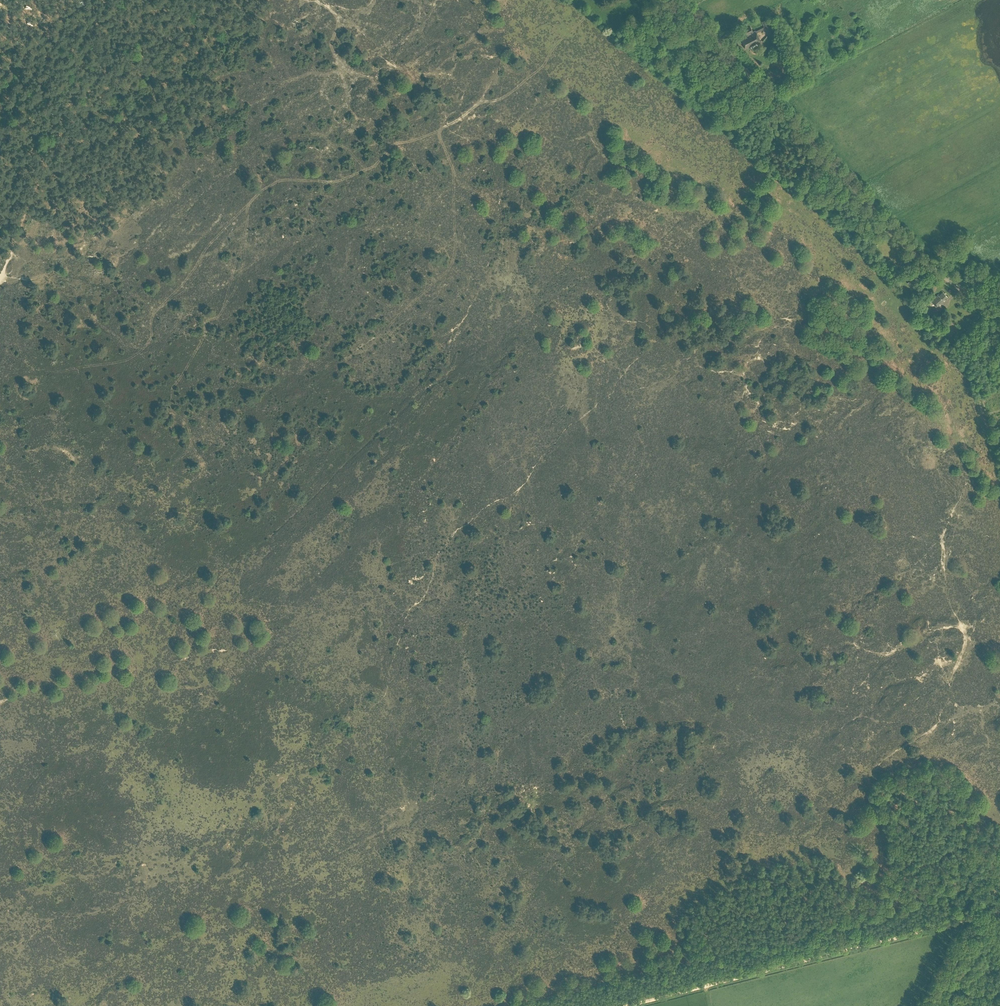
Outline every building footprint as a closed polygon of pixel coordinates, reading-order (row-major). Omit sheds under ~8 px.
[(748,36),(741,40),(746,49),(761,42),(756,33),(765,28),(768,34),(774,31),(769,20),(763,23),(764,27),(756,31),(755,30),(753,32),(750,26),(743,30),(746,36),(747,35),(748,36)] [(918,285),(911,278),(907,283),(914,289),(918,285)] [(947,296),(943,291),(939,295),(938,294),(931,300),(936,306),(939,304),(940,304),(944,301),(943,300),(947,296)] [(929,313),(932,316),(939,310),(936,307),(929,313)]
